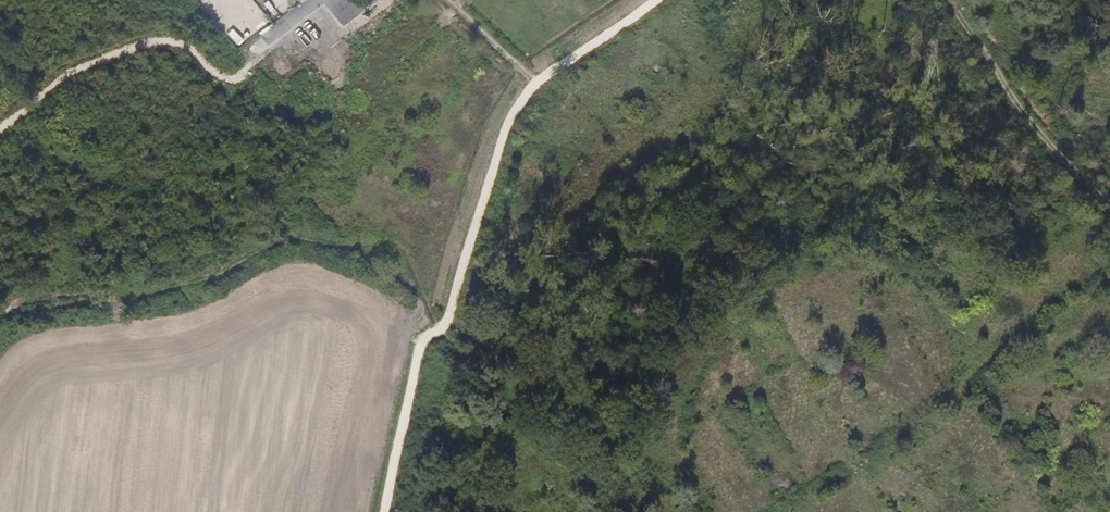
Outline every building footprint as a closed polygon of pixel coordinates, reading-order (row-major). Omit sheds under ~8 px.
[(466,119),(479,99),(470,92),(457,113),(466,119)] [(434,151),(428,156),(435,164),(441,158),(434,151)]
